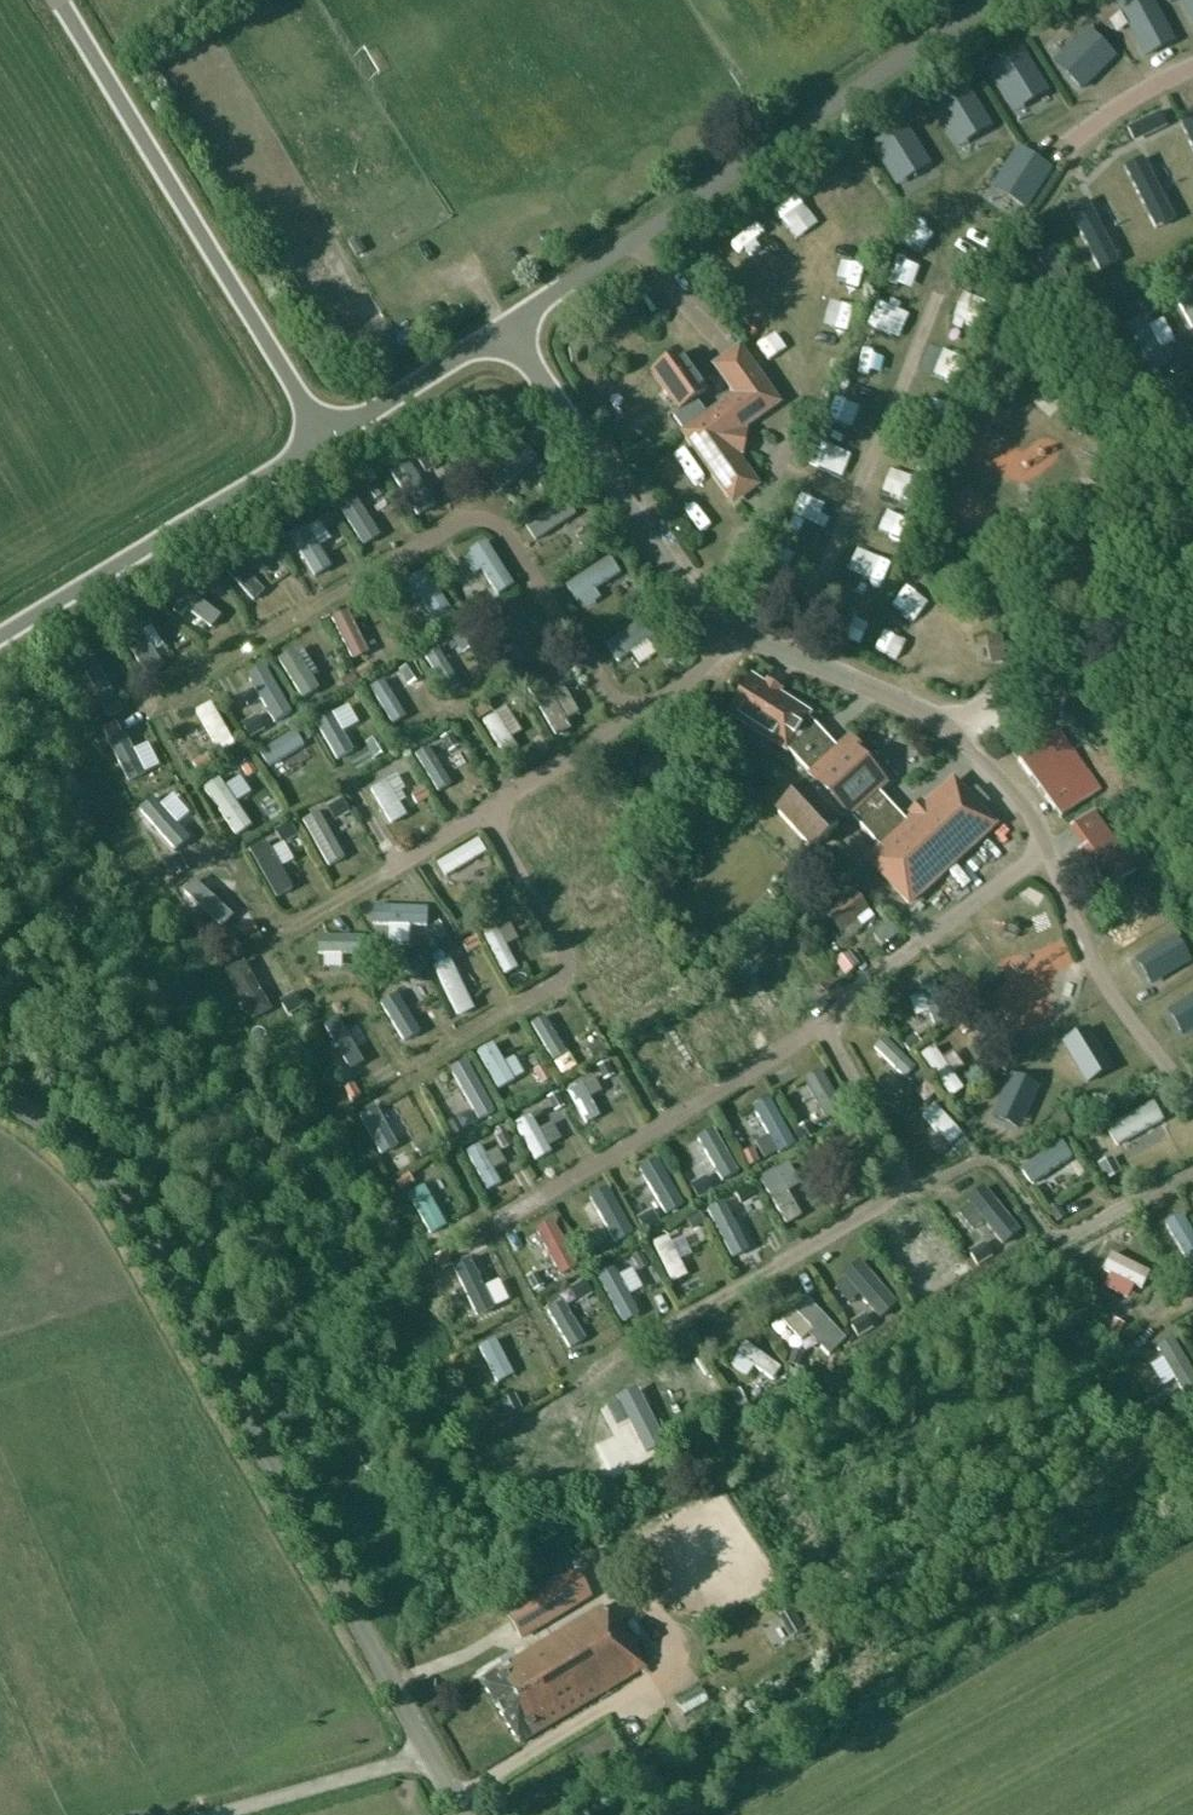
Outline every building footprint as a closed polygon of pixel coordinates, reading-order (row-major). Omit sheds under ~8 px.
[(1131,20),(1148,9),(1142,0),(1117,0),(1131,20)] [(1191,7),(1187,0),(1163,0),(1172,17),(1191,7)] [(1091,78),(1109,69),(1087,24),(1069,33),(1091,78)] [(1003,194),(1020,187),(1005,149),(988,156),(1003,194)] [(1182,176),(1189,194),(1192,192),(1192,171),(1182,176)] [(844,217),(856,208),(832,177),(820,186),(844,217)] [(1127,218),(1099,239),(1112,255),(1129,242),(1132,246),(1142,238),(1127,218)] [(349,247),(356,259),(366,253),(358,241),(349,247)] [(1184,277),(1180,313),(1192,314),(1192,278),(1184,277)] [(1137,306),(1138,333),(1150,333),(1148,305),(1137,306)] [(734,395),(706,415),(695,399),(704,392),(678,356),(652,374),(678,410),(668,417),(681,435),(682,434),(727,499),(754,480),(737,456),(741,430),(779,403),(739,347),(713,366),(734,395)] [(502,466),(494,492),(514,498),(522,472),(502,466)] [(424,514),(436,505),(409,473),(398,483),(424,514)] [(359,492),(378,523),(391,515),(372,484),(359,492)] [(364,542),(381,529),(355,494),(338,507),(364,542)] [(534,534),(548,549),(585,515),(572,500),(534,534)] [(327,508),(307,521),(314,531),(333,517),(327,508)] [(304,522),(283,535),(310,576),(331,563),(304,522)] [(485,541),(468,553),(490,587),(508,575),(485,541)] [(254,608),(268,596),(240,565),(227,577),(254,608)] [(601,572),(581,593),(596,608),(616,587),(601,572)] [(399,586),(410,623),(425,618),(415,581),(399,586)] [(354,663),(381,648),(358,606),(331,620),(354,663)] [(625,640),(635,662),(661,650),(650,628),(625,640)] [(986,638),(990,665),(1004,663),(1001,636),(986,638)] [(279,661),(298,694),(317,683),(298,650),(279,661)] [(423,668),(442,674),(448,658),(429,651),(423,668)] [(419,664),(406,667),(410,687),(423,684),(419,664)] [(85,676),(111,724),(124,717),(98,669),(85,676)] [(837,750),(807,717),(808,716),(750,679),(727,715),(785,752),(786,750),(813,780),(777,813),(811,850),(848,815),(880,850),(868,861),(907,904),(993,825),(953,782),(907,825),(877,792),(879,790),(839,748),(837,750)] [(384,680),(370,690),(394,726),(408,717),(384,680)] [(540,689),(549,737),(579,732),(569,683),(540,689)] [(1044,712),(1051,721),(1064,712),(1058,702),(1044,712)] [(211,752),(229,746),(215,709),(198,715),(211,752)] [(505,710),(486,719),(506,759),(525,750),(505,710)] [(318,724),(331,753),(355,743),(342,714),(318,724)] [(1083,800),(1099,787),(1056,729),(1039,742),(1016,760),(1060,817),(1083,800)] [(275,777),(308,752),(296,736),(263,761),(275,777)] [(436,791),(448,787),(435,752),(424,757),(436,791)] [(254,761),(240,769),(250,785),(264,776),(254,761)] [(389,829),(417,818),(400,778),(373,790),(389,829)] [(223,781),(204,799),(235,833),(254,815),(223,781)] [(1066,862),(1095,902),(1136,872),(1093,812),(1069,830),(1083,850),(1066,862)] [(328,822),(310,830),(329,870),(346,862),(328,822)] [(438,865),(449,882),(489,859),(478,841),(438,865)] [(216,932),(229,920),(197,887),(184,899),(216,932)] [(842,932),(856,921),(861,928),(873,919),(849,889),(838,897),(842,902),(828,913),(842,932)] [(409,942),(409,948),(438,947),(436,911),(386,913),(387,942),(409,942)] [(891,926),(877,938),(886,949),(900,938),(891,926)] [(503,933),(488,937),(504,985),(519,980),(503,933)] [(469,962),(484,955),(477,939),(462,946),(469,962)] [(324,944),(323,967),(358,968),(358,946),(324,944)] [(847,964),(840,971),(849,981),(856,974),(847,964)] [(450,974),(436,981),(455,1018),(469,1011),(450,974)] [(929,1036),(950,1028),(932,985),(911,993),(929,1036)] [(408,1050),(423,1042),(397,994),(382,1002),(408,1050)] [(553,1072),(568,1064),(550,1027),(535,1034),(553,1072)] [(344,1037),(329,1046),(356,1091),(371,1081),(344,1037)] [(887,1049),(874,1061),(905,1095),(919,1083),(887,1049)] [(493,1052),(479,1057),(496,1099),(509,1094),(493,1052)] [(937,1054),(922,1065),(951,1105),(966,1094),(937,1054)] [(546,1071),(534,1078),(544,1095),(556,1088),(546,1071)] [(624,1109),(616,1087),(599,1093),(596,1086),(570,1095),(581,1125),(624,1109)] [(1024,1121),(1028,1125),(1043,1113),(1023,1087),(996,1108),(1012,1130),(1024,1121)] [(1117,1154),(1168,1135),(1158,1108),(1107,1127),(1117,1154)] [(727,1130),(743,1121),(738,1110),(721,1118),(727,1130)] [(750,1165),(773,1152),(779,1162),(798,1151),(775,1110),(732,1134),(750,1165)] [(936,1116),(922,1129),(946,1156),(960,1143),(936,1116)] [(387,1172),(405,1161),(381,1122),(364,1133),(387,1172)] [(563,1148),(554,1132),(541,1139),(533,1123),(515,1132),(538,1175),(556,1166),(550,1155),(563,1148)] [(689,1144),(673,1151),(692,1195),(708,1188),(689,1144)] [(1064,1149),(1020,1174),(1036,1201),(1080,1175),(1064,1149)] [(469,1159),(485,1197),(500,1191),(484,1153),(469,1159)] [(411,1202),(435,1247),(450,1239),(426,1194),(411,1202)] [(613,1244),(604,1225),(595,1229),(587,1212),(563,1223),(579,1259),(613,1244)] [(739,1225),(738,1212),(725,1213),(727,1259),(757,1257),(755,1224),(739,1225)] [(998,1213),(969,1224),(980,1253),(1009,1243),(998,1213)] [(1191,1271),(1192,1270),(1192,1236),(1182,1220),(1164,1233),(1191,1271)] [(670,1246),(654,1254),(676,1301),(692,1293),(670,1246)] [(548,1257),(539,1263),(557,1289),(567,1282),(548,1257)] [(1102,1276),(1110,1279),(1104,1294),(1135,1307),(1149,1274),(1110,1258),(1102,1276)] [(474,1334),(495,1327),(476,1268),(455,1275),(474,1334)] [(624,1340),(642,1332),(634,1315),(646,1310),(633,1283),(620,1289),(616,1279),(599,1287),(624,1340)] [(497,1320),(511,1315),(501,1291),(487,1296),(497,1320)] [(735,1364),(770,1398),(784,1384),(749,1350),(735,1364)] [(699,1366),(665,1380),(678,1410),(711,1396),(699,1366)] [(621,1423),(641,1465),(660,1456),(640,1414),(621,1423)] [(551,1590),(506,1617),(520,1640),(565,1613),(551,1590)] [(616,1626),(613,1628),(601,1608),(478,1682),(517,1746),(643,1670),(616,1626)]
